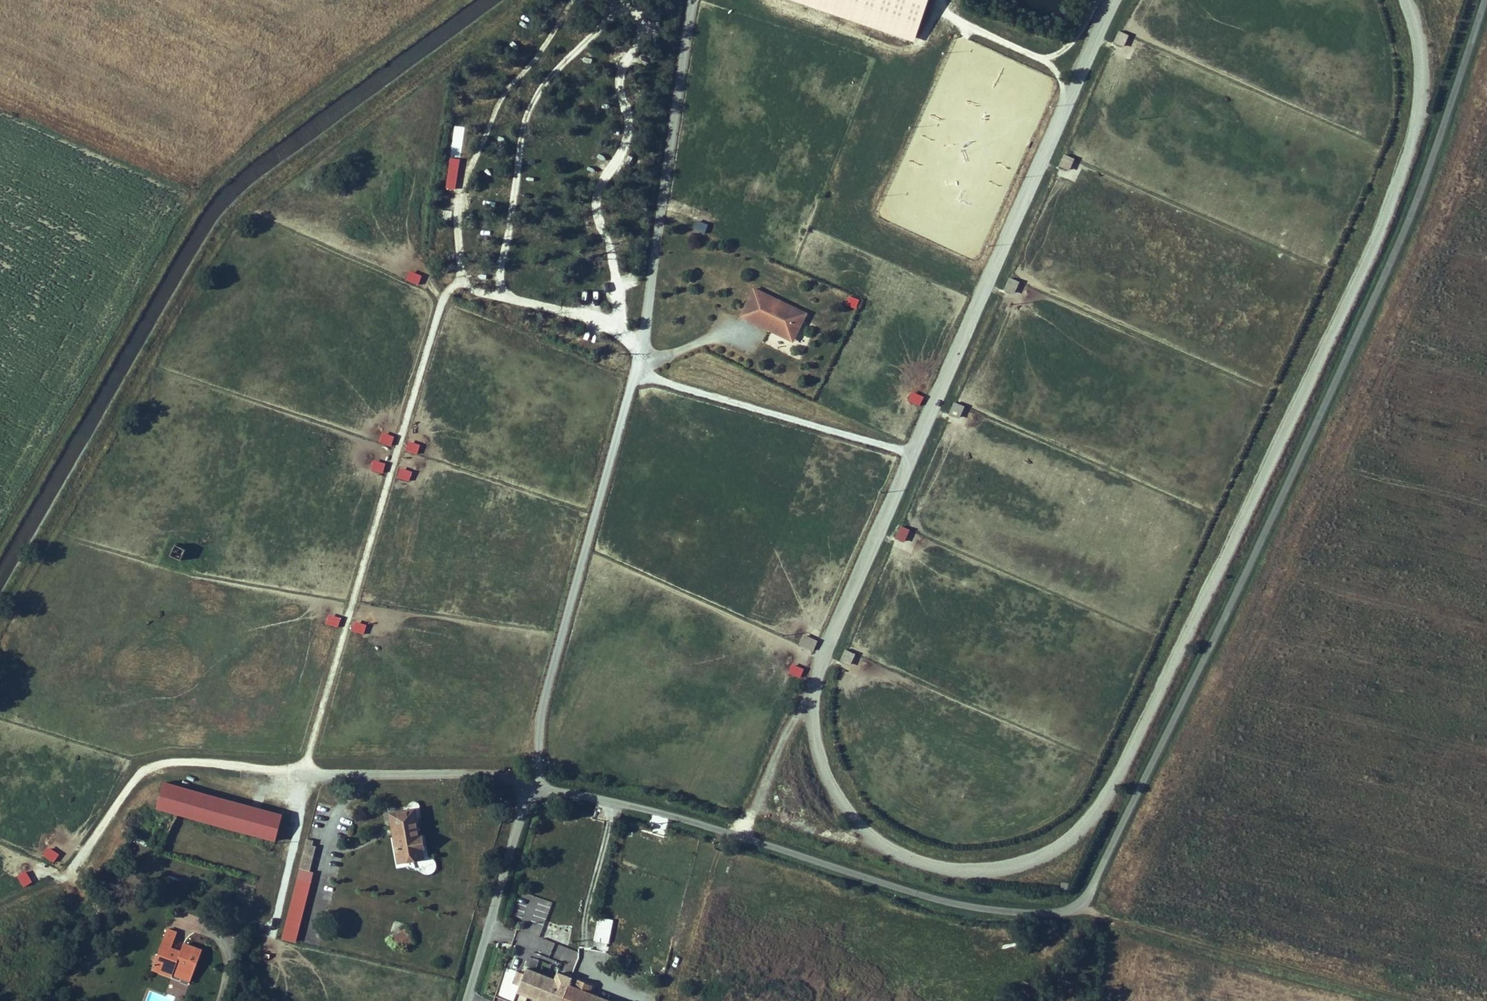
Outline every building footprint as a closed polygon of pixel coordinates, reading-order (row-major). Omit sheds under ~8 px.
[(931,0),(788,0),(787,3),(927,45),(933,24),(925,21),(931,0)] [(1112,43),(1123,47),(1128,35),(1118,31),(1112,43)] [(1079,118),(1076,125),(1090,131),(1093,124),(1079,118)] [(1058,166),(1069,171),(1074,159),(1063,154),(1058,166)] [(445,189),(456,191),(462,159),(451,157),(445,189)] [(1015,254),(1012,261),(1026,267),(1029,260),(1015,254)] [(410,270),(405,281),(418,286),(423,276),(410,270)] [(1008,277),(1003,290),(1013,294),(1019,282),(1008,277)] [(846,304),(856,309),(860,301),(849,296),(846,304)] [(755,309),(750,327),(764,332),(762,338),(794,348),(796,340),(800,337),(807,339),(811,327),(755,309)] [(954,382),(951,389),(965,395),(968,389),(954,382)] [(912,392),(907,402),(920,408),(925,398),(912,392)] [(948,414),(958,419),(964,407),(953,402),(948,414)] [(382,432),(379,443),(391,447),(395,437),(382,432)] [(408,441),(404,451),(417,456),(421,445),(408,441)] [(373,460),(371,470),(383,474),(386,464),(373,460)] [(399,469),(397,479),(411,481),(412,471),(399,469)] [(891,513),(888,520),(902,526),(905,520),(891,513)] [(893,539),(903,543),(909,531),(899,526),(893,539)] [(176,550),(172,563),(185,567),(189,555),(176,550)] [(338,629),(342,618),(329,614),(325,625),(338,629)] [(354,621),(351,631),(364,635),(367,625),(354,621)] [(793,661),(807,666),(817,641),(803,635),(793,661)] [(828,645),(825,652),(839,658),(842,651),(828,645)] [(850,666),(855,655),(846,650),(840,661),(850,666)] [(792,664),(788,674),(801,679),(805,669),(792,664)] [(163,790),(153,786),(128,833),(158,848),(176,814),(277,840),(284,814),(165,783),(163,790)] [(403,863),(426,859),(424,849),(427,849),(425,838),(424,835),(422,835),(417,808),(393,813),(403,863)] [(310,839),(308,845),(316,847),(318,841),(310,839)] [(49,847),(42,856),(54,864),(60,856),(49,847)] [(25,871),(16,877),(24,888),(33,882),(25,871)] [(598,917),(593,941),(609,944),(613,920),(598,917)] [(407,930),(387,938),(392,951),(412,944),(407,930)] [(162,937),(150,968),(171,976),(172,974),(175,967),(192,973),(201,949),(184,943),(181,951),(171,947),(173,941),(162,937)] [(531,964),(559,971),(560,966),(574,969),(579,949),(537,939),(531,964)] [(91,970),(101,953),(94,949),(84,966),(91,970)] [(175,967),(172,974),(189,981),(192,973),(175,967)] [(524,972),(517,994),(536,1000),(562,1000),(568,980),(556,976),(554,982),(524,972)] [(590,988),(568,980),(562,1000),(603,1000),(587,995),(590,988)] [(742,990),(737,1000),(768,1000),(742,990)]
